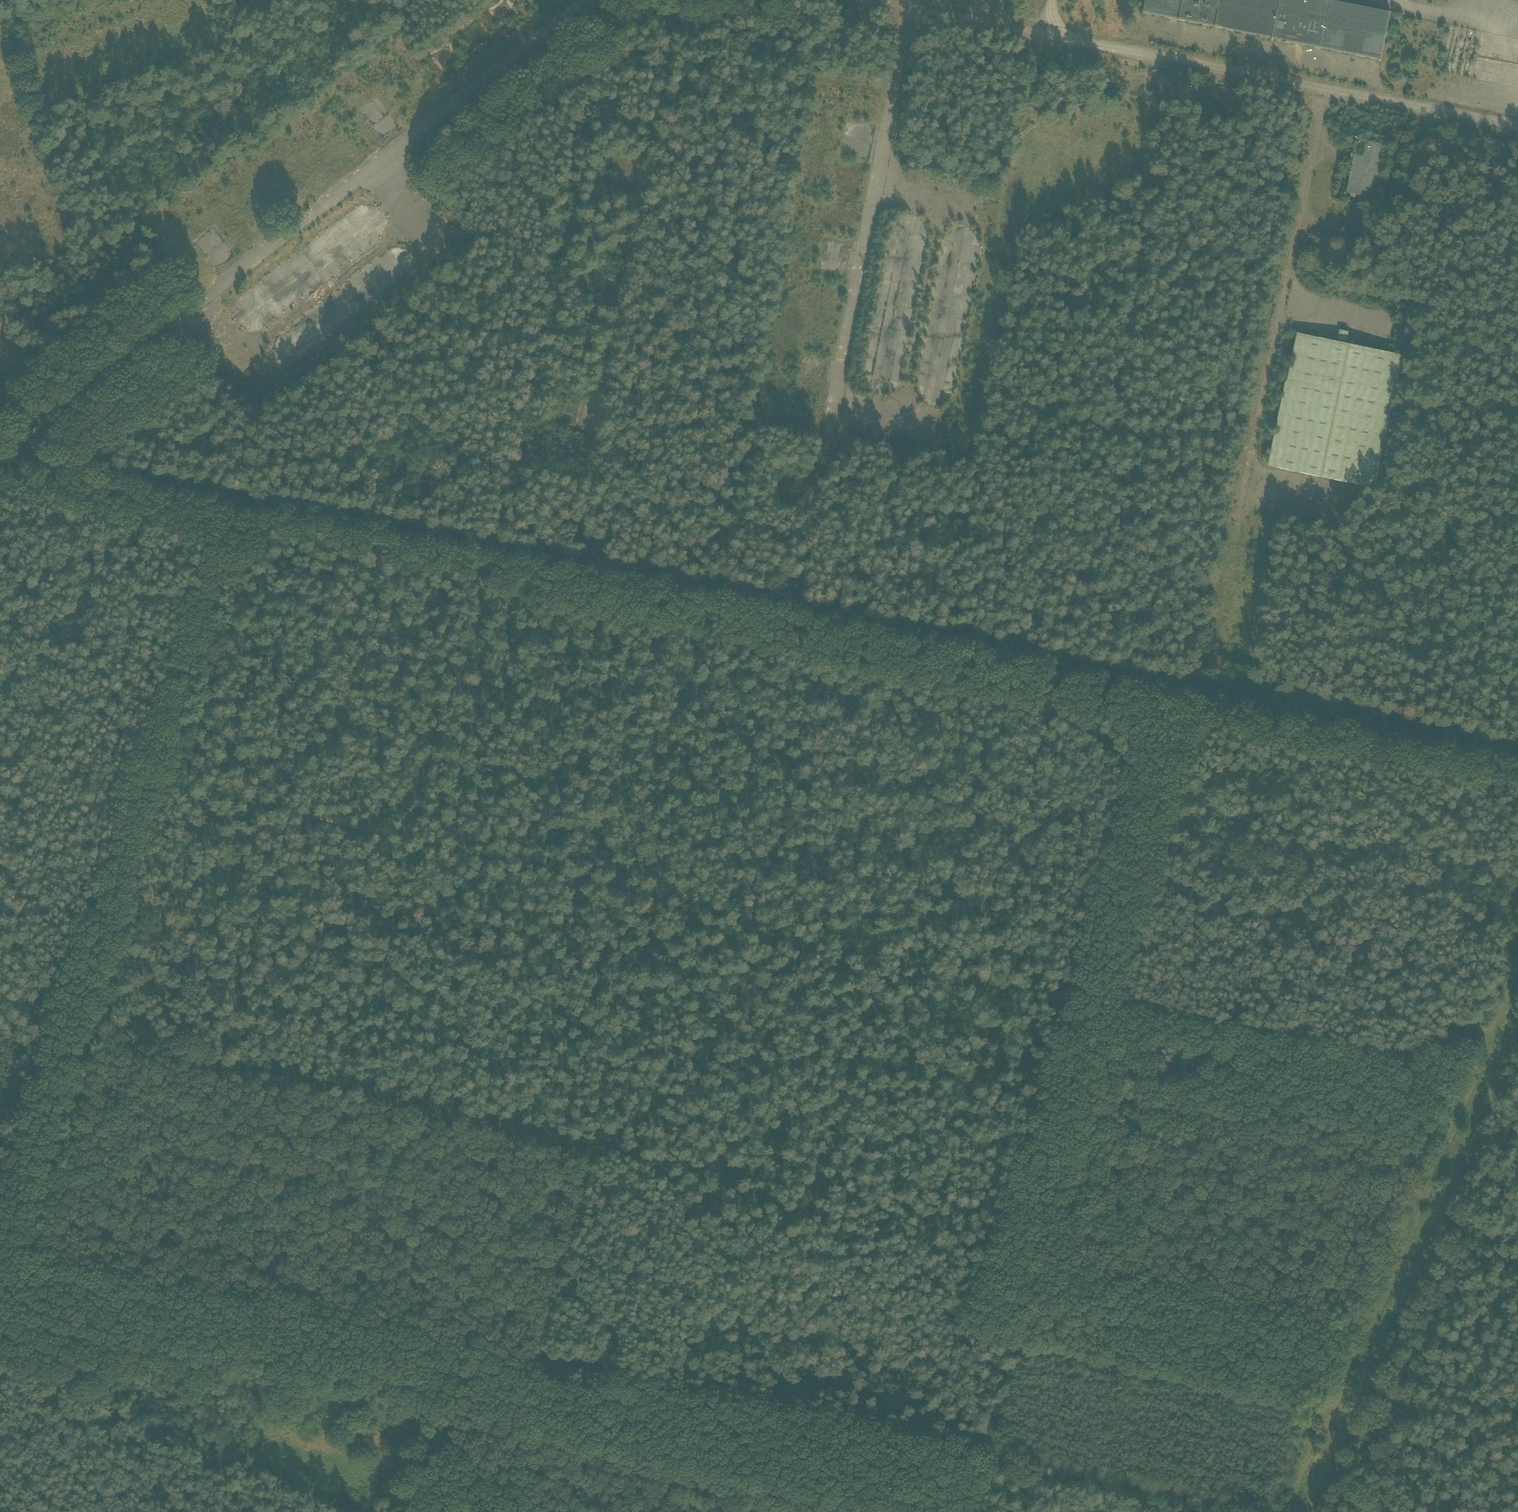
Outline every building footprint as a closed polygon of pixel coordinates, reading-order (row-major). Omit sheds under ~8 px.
[(1326,0),(1144,0),(1141,13),(1273,39),(1273,41),(1274,40),(1381,61),(1391,13),(1330,1),(1331,0),(1327,0),(1326,0)] [(1386,145),(1358,139),(1347,193),(1375,198),(1386,145)] [(215,263),(230,252),(215,230),(202,240),(209,249),(206,251),(215,263)] [(617,270),(599,265),(597,277),(614,281),(617,270)] [(594,277),(582,274),(578,292),(590,294),(594,277)] [(610,299),(593,295),(590,307),(608,311),(610,299)] [(1337,342),(1296,333),(1268,466),(1376,488),(1404,355),(1347,343),(1349,332),(1340,330),(1337,342)] [(581,398),(563,395),(558,422),(576,426),(581,398)]
